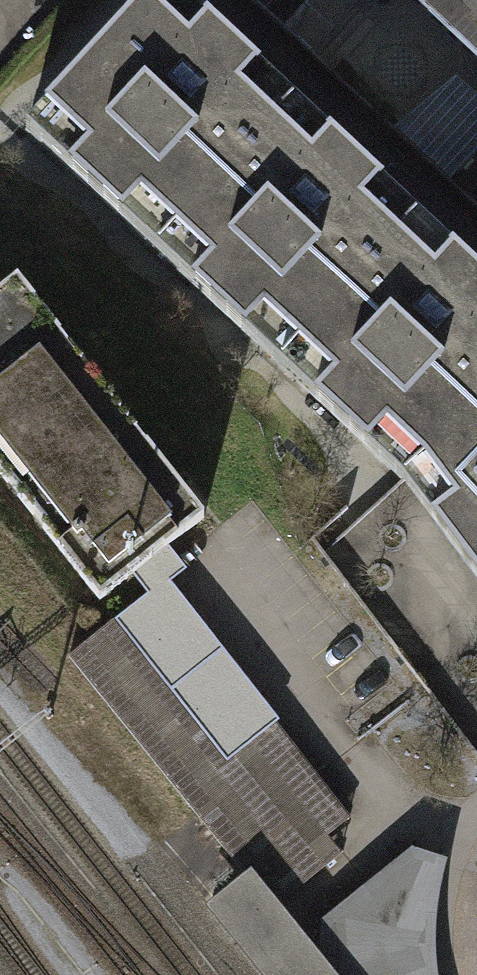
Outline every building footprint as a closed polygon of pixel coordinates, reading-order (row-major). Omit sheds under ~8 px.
[(27,131),(160,253),(298,106),(184,0),(149,0),(27,131)] [(476,75),(476,0),(396,0),(476,75)] [(446,77),(394,133),(446,181),(476,147),(476,106),(446,77)] [(160,253),(284,368),(426,222),(298,106),(160,253)] [(426,222),(284,368),(413,493),(476,427),(476,271),(426,222)] [(99,600),(132,574),(168,546),(204,517),(17,281),(0,294),(0,475),(99,600)] [(413,493),(418,503),(476,576),(476,427),(413,493)] [(147,593),(68,656),(238,866),(272,907),(343,852),(328,833),(349,817),(162,581),(183,565),(168,546),(132,574),(147,593)] [(442,714),(343,580),(300,611),(317,634),(307,642),(371,729),(410,701),(427,725),(442,714)] [(319,919),(314,960),(327,974),(431,974),(432,905),(444,855),(412,844),(319,919)] [(272,907),(238,866),(203,898),(264,974),(326,974),(272,907)]
